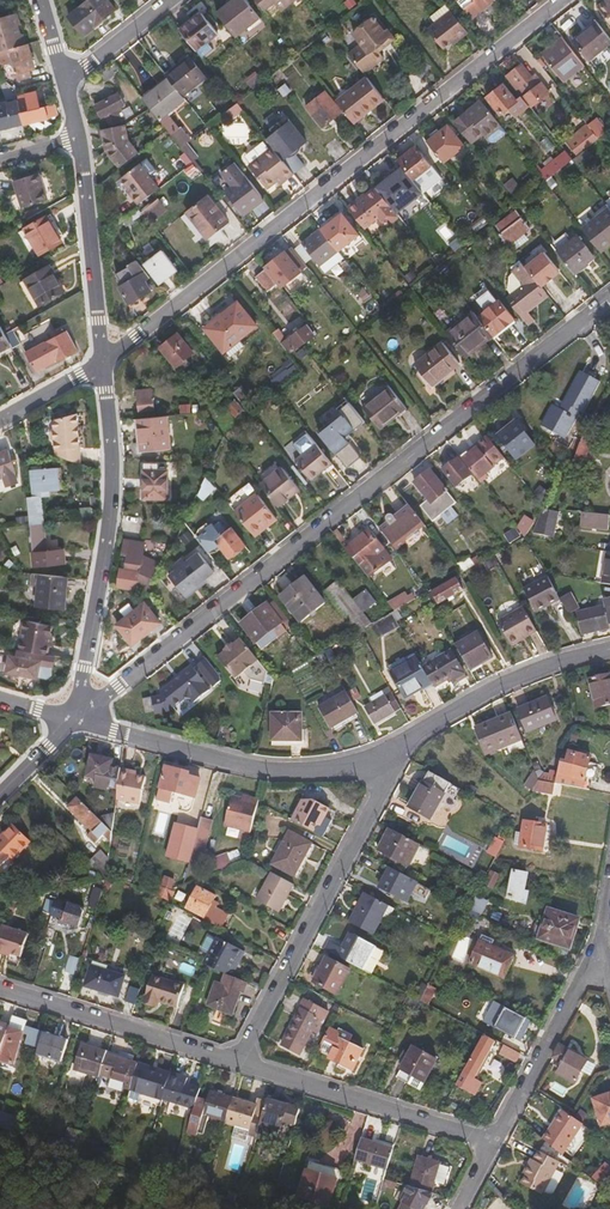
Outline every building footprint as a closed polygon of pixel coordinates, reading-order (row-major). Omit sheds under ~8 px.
[(96,27),(118,8),(111,0),(90,0),(80,8),(96,27)] [(218,12),(237,37),(261,17),(247,0),(234,0),(218,12)] [(266,10),(267,11),(276,4),(283,12),(299,0),(258,0),(266,10)] [(474,17),(494,2),(492,0),(460,0),(474,17)] [(607,2),(603,1),(599,5),(598,9),(609,24),(609,0),(607,2)] [(437,22),(452,10),(447,3),(432,15),(437,22)] [(429,28),(442,47),(455,38),(456,39),(468,30),(452,10),(437,22),(429,28)] [(16,13),(11,15),(14,26),(17,25),(20,25),(16,13)] [(182,30),(197,49),(218,33),(202,14),(182,30)] [(25,45),(23,36),(20,36),(17,25),(14,26),(11,15),(0,18),(0,52),(11,49),(25,45)] [(363,45),(351,55),(366,74),(387,57),(379,48),(390,40),(374,20),(355,35),(363,45)] [(596,20),(573,39),(589,59),(609,43),(609,38),(596,20)] [(544,54),(565,80),(584,64),(562,38),(557,42),(558,43),(544,54)] [(35,68),(28,44),(25,45),(11,49),(13,59),(18,73),(35,68)] [(13,59),(11,49),(0,52),(0,61),(1,63),(13,59)] [(166,73),(170,79),(183,95),(205,77),(190,58),(176,69),(174,67),(166,73)] [(506,76),(516,88),(522,97),(530,106),(550,91),(542,81),(538,84),(531,75),(523,64),(506,76)] [(538,84),(542,81),(535,72),(531,75),(538,84)] [(358,82),(336,99),(354,121),(369,110),(367,107),(382,94),(369,78),(361,85),(358,82)] [(144,99),(164,124),(168,129),(181,146),(191,139),(182,127),(180,128),(168,112),(186,98),(183,95),(170,79),(144,99)] [(234,90),(238,96),(246,90),(241,84),(234,90)] [(505,84),(488,97),(501,113),(518,101),(505,84)] [(307,105),(322,126),(342,110),(325,89),(307,105)] [(18,101),(23,124),(48,118),(58,116),(55,104),(40,108),(37,93),(17,98),(18,101)] [(119,93),(95,107),(100,119),(105,117),(109,125),(127,119),(121,109),(124,106),(119,93)] [(382,94),(367,107),(369,110),(384,97),(382,94)] [(23,124),(18,101),(6,104),(8,111),(2,112),(1,104),(0,105),(0,130),(23,124)] [(461,118),(476,138),(482,133),(485,137),(501,125),(482,102),(461,118)] [(203,120),(208,126),(213,121),(209,115),(203,120)] [(428,140),(444,161),(464,145),(448,124),(428,140)] [(125,125),(102,131),(105,151),(128,141),(125,125)] [(568,141),(578,155),(599,139),(588,125),(568,141)] [(24,128),(27,139),(34,137),(30,126),(24,128)] [(299,131),(305,138),(312,132),(307,126),(299,131)] [(303,140),(312,151),(322,144),(312,132),(305,138),(303,140)] [(283,157),(295,173),(301,180),(316,167),(293,138),(277,150),(283,157)] [(183,149),(193,161),(196,165),(201,161),(191,148),(195,144),(191,139),(181,146),(183,149)] [(128,141),(105,151),(118,168),(137,153),(128,141)] [(251,164),(269,187),(279,180),(284,176),(286,180),(295,173),(283,157),(277,150),(273,146),(251,164)] [(397,161),(414,180),(431,166),(417,146),(397,161)] [(180,153),(188,165),(193,161),(183,149),(180,153)] [(566,151),(539,173),(545,181),(573,160),(566,151)] [(243,212),(263,196),(247,176),(235,160),(221,171),(234,187),(227,192),(243,212)] [(183,169),(186,173),(196,165),(193,161),(188,165),(183,169)] [(122,178),(129,188),(134,193),(131,196),(137,205),(138,204),(155,191),(160,188),(141,163),(122,178)] [(48,200),(40,173),(14,181),(22,208),(48,200)] [(501,181),(510,192),(517,187),(508,176),(501,181)] [(348,207),(364,228),(378,218),(382,223),(390,225),(398,218),(376,189),(365,197),(358,203),(356,201),(348,207)] [(155,191),(138,204),(151,220),(169,206),(161,196),(159,197),(155,191)] [(186,213),(202,232),(207,237),(228,219),(208,194),(186,213)] [(364,195),(356,201),(358,203),(365,197),(364,195)] [(601,252),(609,244),(609,208),(583,229),(601,252)] [(497,224),(503,233),(500,235),(508,245),(530,228),(516,210),(497,224)] [(125,218),(128,223),(135,218),(131,213),(125,218)] [(181,217),(196,235),(202,232),(186,213),(181,217)] [(322,228),(338,249),(357,234),(341,213),(322,228)] [(47,216),(24,229),(39,255),(62,242),(47,216)] [(442,235),(436,239),(426,248),(430,253),(441,245),(443,247),(452,240),(451,238),(453,235),(440,220),(434,224),(442,235)] [(429,228),(436,239),(442,235),(434,224),(429,228)] [(302,242),(319,264),(338,249),(322,228),(321,227),(302,242)] [(559,252),(575,273),(594,257),(579,237),(559,252)] [(541,244),(522,259),(527,264),(545,248),(541,244)] [(292,247),(265,268),(267,269),(278,284),(281,288),(308,267),(292,247)] [(154,274),(161,283),(178,269),(163,251),(146,264),(154,274)] [(445,252),(439,256),(442,261),(448,256),(445,252)] [(341,261),(347,269),(351,266),(345,258),(341,261)] [(146,264),(142,259),(133,263),(120,269),(125,281),(122,282),(130,300),(153,290),(148,279),(154,274),(146,264)] [(534,278),(545,292),(563,277),(553,264),(534,278)] [(508,300),(529,326),(534,322),(527,311),(548,295),(545,292),(534,278),(524,265),(516,272),(525,286),(508,300)] [(49,266),(25,279),(40,306),(64,292),(49,266)] [(256,278),(268,292),(278,284),(267,269),(256,278)] [(235,297),(201,324),(207,331),(224,318),(222,314),(238,301),(235,297)] [(224,318),(207,331),(222,351),(257,325),(238,301),(222,314),(224,318)] [(478,318),(493,336),(513,319),(499,301),(478,318)] [(448,333),(455,343),(464,354),(482,340),(485,343),(493,336),(478,318),(474,313),(448,333)] [(0,325),(0,351),(11,345),(0,325)] [(308,325),(288,340),(281,332),(276,337),(289,354),(314,333),(308,325)] [(19,327),(5,334),(13,348),(27,341),(19,327)] [(36,348),(46,366),(77,350),(67,331),(54,338),(52,334),(48,336),(50,340),(36,348)] [(177,333),(161,347),(176,365),(193,351),(177,333)] [(415,364),(419,370),(431,384),(451,368),(459,362),(443,342),(415,364)] [(415,374),(430,392),(455,373),(451,368),(431,384),(419,370),(415,374)] [(581,370),(561,408),(555,406),(545,425),(567,437),(582,410),(585,411),(600,381),(581,370)] [(389,385),(363,404),(380,427),(406,407),(389,385)] [(138,396),(140,411),(154,410),(152,394),(138,396)] [(342,440),(364,422),(345,400),(332,410),(337,417),(316,435),(332,455),(345,444),(342,440)] [(56,442),(57,457),(60,456),(82,465),(80,434),(78,434),(78,427),(79,427),(78,414),(54,420),(55,429),(52,432),(52,439),(56,442)] [(140,420),(143,452),(171,451),(169,417),(140,420)] [(501,437),(520,459),(539,445),(520,421),(501,437)] [(470,449),(462,455),(482,481),(490,475),(488,472),(506,456),(490,436),(487,435),(478,442),(478,444),(472,450),(470,449)] [(584,435),(574,463),(585,466),(593,439),(584,435)] [(478,442),(470,449),(472,450),(478,444),(478,442)] [(294,461),(310,481),(332,465),(317,445),(294,461)] [(3,477),(7,487),(18,484),(13,462),(15,461),(14,458),(11,459),(8,450),(0,452),(0,478),(3,477)] [(531,463),(538,472),(544,467),(537,458),(531,463)] [(446,469),(460,485),(473,475),(460,459),(446,469)] [(144,467),(143,501),(167,501),(167,473),(158,473),(158,468),(144,467)] [(27,497),(30,525),(30,526),(44,524),(42,496),(50,496),(49,490),(58,490),(56,468),(31,470),(33,496),(27,497)] [(261,484),(268,493),(278,505),(299,490),(282,469),(261,484)] [(417,483),(430,499),(422,506),(434,520),(442,514),(449,521),(459,512),(453,505),(458,501),(433,470),(417,483)] [(205,477),(197,498),(204,500),(211,485),(205,477)] [(575,478),(569,477),(566,490),(574,491),(575,478)] [(246,488),(231,500),(236,506),(251,495),(246,488)] [(258,494),(235,512),(252,534),(266,523),(268,526),(277,519),(258,494)] [(385,514),(386,516),(387,518),(389,523),(381,528),(400,550),(410,542),(408,539),(426,523),(411,504),(395,515),(392,512),(387,511),(385,514)] [(543,509),(539,533),(559,536),(563,512),(543,509)] [(592,522),(609,524),(609,517),(609,513),(593,511),(592,522)] [(379,524),(381,528),(389,523),(387,518),(379,524)] [(517,527),(525,538),(528,536),(531,531),(524,522),(517,527)] [(200,530),(197,537),(209,554),(217,552),(222,548),(230,558),(245,546),(231,529),(226,533),(218,523),(213,528),(211,526),(208,528),(206,525),(200,530)] [(266,523),(252,534),(254,537),(268,526),(266,523)] [(44,524),(30,526),(34,567),(64,563),(63,549),(47,551),(44,524)] [(369,528),(346,546),(354,556),(366,571),(373,565),(375,567),(390,555),(369,528)] [(140,545),(122,542),(120,557),(124,558),(123,571),(118,570),(115,589),(131,591),(131,592),(140,593),(153,564),(141,558),(140,559),(138,559),(140,545)] [(601,584),(609,586),(609,550),(607,550),(601,584)] [(13,564),(9,559),(4,565),(9,569),(13,564)] [(171,591),(181,604),(217,575),(207,562),(171,591)] [(166,573),(170,577),(179,570),(174,566),(166,573)] [(40,574),(33,574),(31,585),(39,586),(40,574)] [(64,609),(67,577),(40,574),(39,586),(37,606),(64,609)] [(306,576),(283,595),(302,619),(326,601),(306,576)] [(378,602),(368,588),(353,598),(340,579),(327,588),(358,632),(372,622),(365,611),(378,602)] [(459,579),(436,592),(441,602),(465,589),(459,579)] [(526,593),(537,613),(543,609),(545,612),(562,602),(549,580),(526,593)] [(562,603),(569,615),(570,617),(580,611),(572,598),(562,603)] [(608,610),(579,617),(581,628),(588,628),(590,632),(608,630),(608,628),(609,628),(609,598),(605,599),(608,610)] [(269,605),(244,624),(258,641),(276,629),(281,636),(289,630),(284,624),(291,619),(277,600),(270,606),(269,605)] [(143,605),(116,627),(131,646),(149,632),(147,629),(156,621),(143,605)] [(523,606),(498,621),(509,642),(511,645),(536,631),(523,606)] [(380,620),(388,634),(402,626),(394,612),(380,620)] [(25,621),(19,650),(47,655),(53,625),(25,621)] [(382,624),(376,627),(382,637),(388,634),(382,624)] [(458,644),(472,669),(494,657),(480,632),(458,644)] [(237,679),(261,661),(245,640),(237,646),(236,645),(227,651),(228,652),(220,658),(237,679)] [(7,672),(37,678),(38,678),(46,677),(52,670),(55,656),(47,655),(19,650),(18,650),(17,657),(10,656),(7,672)] [(426,668),(434,684),(436,687),(450,680),(452,683),(465,675),(453,653),(426,668)] [(408,658),(395,665),(393,668),(408,695),(424,687),(426,688),(434,684),(426,668),(419,656),(410,660),(408,658)] [(162,696),(153,697),(155,711),(155,713),(167,711),(174,706),(175,708),(187,698),(192,699),(195,702),(211,690),(193,666),(181,675),(183,677),(178,681),(177,680),(162,692),(164,694),(162,696)] [(596,708),(609,706),(609,677),(609,673),(599,674),(599,678),(591,679),(596,708)] [(352,692),(357,700),(363,697),(358,688),(352,692)] [(321,707),(333,726),(360,712),(349,692),(321,707)] [(395,694),(367,709),(376,724),(404,710),(399,701),(395,694)] [(145,698),(147,712),(153,711),(151,697),(145,698)] [(518,712),(529,739),(541,734),(541,732),(539,728),(543,727),(556,721),(547,700),(518,712)] [(275,713),(273,744),(293,745),(293,740),(304,741),(305,715),(275,713)] [(510,713),(490,722),(491,726),(492,728),(513,719),(510,713)] [(480,734),(499,752),(504,750),(522,742),(513,719),(492,728),(491,726),(475,733),(476,737),(480,734)] [(529,739),(530,742),(543,737),(541,732),(541,734),(529,739)] [(476,737),(486,757),(499,752),(480,734),(476,737)] [(522,742),(504,750),(507,757),(526,750),(522,742)] [(556,771),(555,776),(544,774),(540,780),(539,781),(540,781),(555,784),(581,789),(583,780),(588,781),(591,765),(586,763),(588,757),(565,753),(562,762),(558,761),(556,771)] [(117,790),(120,769),(111,766),(112,760),(92,755),(87,775),(84,774),(82,780),(94,783),(94,787),(117,790)] [(167,767),(160,789),(194,799),(200,781),(189,777),(191,771),(175,765),(174,769),(167,767)] [(117,790),(117,799),(139,804),(145,778),(136,776),(131,775),(131,772),(120,769),(117,790)] [(535,771),(526,787),(533,791),(539,781),(540,780),(535,771)] [(421,780),(407,806),(430,819),(444,792),(421,780)] [(540,781),(535,792),(537,793),(553,796),(555,784),(540,781)] [(232,796),(223,826),(249,833),(259,801),(248,798),(247,801),(232,796)] [(69,806),(95,831),(88,839),(94,845),(110,829),(100,819),(78,798),(69,806)] [(305,800),(293,821),(313,831),(322,814),(325,815),(329,806),(314,799),(305,800)] [(112,832),(115,812),(100,819),(110,829),(112,832)] [(191,858),(202,818),(178,812),(167,851),(191,858)] [(322,814),(313,831),(325,837),(334,820),(325,815),(322,814)] [(212,821),(202,818),(191,858),(202,861),(212,821)] [(524,823),(521,839),(518,838),(517,845),(520,846),(520,847),(542,850),(546,827),(524,823)] [(8,857),(12,860),(31,842),(13,825),(0,839),(0,848),(8,857)] [(389,828),(378,849),(384,853),(382,856),(393,862),(395,858),(407,865),(418,844),(389,828)] [(270,863),(293,875),(301,860),(298,859),(308,840),(288,830),(270,863)] [(497,839),(489,853),(496,857),(504,843),(497,839)] [(8,857),(0,848),(0,865),(8,857)] [(213,868),(241,860),(238,849),(210,858),(213,868)] [(88,863),(105,880),(108,872),(93,857),(88,863)] [(377,885),(405,900),(416,881),(388,866),(377,885)] [(486,884),(494,888),(501,874),(493,870),(486,884)] [(270,871),(255,899),(264,904),(277,912),(293,883),(270,871)] [(512,871),(505,899),(523,904),(525,893),(520,891),(524,874),(512,871)] [(160,876),(157,896),(163,897),(165,888),(169,889),(171,878),(160,876)] [(185,882),(193,886),(197,878),(185,882)] [(94,882),(93,888),(102,890),(105,880),(94,882)] [(195,887),(185,907),(202,916),(201,918),(219,927),(226,914),(213,908),(216,902),(212,899),(213,896),(195,887)] [(174,890),(168,901),(175,905),(182,893),(174,890)] [(364,892),(347,922),(370,935),(387,904),(364,892)] [(478,894),(471,908),(482,914),(489,900),(478,894)] [(87,906),(96,909),(100,898),(91,895),(87,906)] [(45,901),(42,913),(49,916),(53,903),(45,901)] [(53,903),(49,916),(61,919),(60,922),(79,927),(84,909),(68,905),(67,907),(53,903)] [(548,911),(539,940),(567,948),(576,919),(548,911)] [(0,930),(0,954),(2,955),(5,952),(19,958),(27,934),(2,925),(0,930)] [(323,948),(348,962),(363,970),(375,946),(349,932),(341,947),(327,940),(323,948)] [(216,936),(202,964),(224,973),(227,974),(230,969),(234,961),(237,961),(242,949),(216,936)] [(545,951),(564,960),(567,952),(549,943),(545,951)] [(469,965),(502,979),(511,958),(477,944),(469,965)] [(326,957),(313,982),(335,994),(349,969),(326,957)] [(69,962),(64,977),(72,979),(77,964),(69,962)] [(91,966),(84,986),(117,996),(124,977),(91,966)] [(214,985),(207,1007),(232,1015),(239,993),(242,994),(246,982),(227,974),(224,973),(219,986),(214,985)] [(152,976),(144,1000),(158,1004),(159,1001),(179,1007),(186,986),(172,981),(171,982),(152,976)] [(131,986),(126,1001),(135,1004),(140,988),(131,986)] [(298,1009),(280,1045),(296,1053),(310,1027),(315,1029),(325,1011),(300,998),(295,1007),(298,1009)] [(509,1010),(498,1031),(519,1041),(530,1021),(509,1010)] [(9,1028),(3,1047),(6,1049),(3,1060),(13,1063),(20,1039),(22,1040),(27,1021),(12,1017),(9,1028)] [(3,1047),(9,1028),(0,1025),(0,1057),(3,1047)] [(317,1047),(332,1055),(329,1059),(328,1061),(351,1072),(363,1049),(339,1038),(341,1034),(328,1028),(317,1047)] [(43,1031),(36,1054),(60,1061),(67,1039),(43,1031)] [(484,1037),(458,1085),(475,1094),(480,1086),(472,1082),(471,1082),(466,1079),(469,1074),(474,1077),(494,1042),(484,1037)] [(497,1053),(514,1062),(520,1053),(502,1044),(497,1053)] [(564,1062),(558,1072),(574,1081),(585,1059),(559,1044),(552,1055),(564,1062)] [(81,1045),(74,1069),(99,1076),(99,1075),(106,1053),(81,1045)] [(315,1052),(329,1059),(332,1055),(317,1047),(315,1052)] [(412,1047),(400,1068),(424,1081),(436,1060),(412,1047)] [(106,1053),(99,1075),(124,1083),(123,1088),(130,1090),(138,1066),(138,1063),(106,1053)] [(138,1066),(130,1090),(160,1100),(161,1099),(169,1073),(155,1069),(154,1071),(138,1066)] [(169,1073),(161,1099),(193,1107),(196,1099),(199,1088),(183,1083),(185,1076),(169,1072),(169,1073)] [(231,1096),(213,1091),(209,1103),(196,1099),(186,1135),(200,1139),(206,1118),(223,1123),(231,1096)] [(601,1125),(609,1122),(609,1093),(593,1098),(601,1125)] [(233,1098),(225,1124),(256,1134),(261,1118),(264,1110),(264,1107),(233,1098)] [(264,1110),(261,1118),(256,1134),(255,1136),(276,1142),(280,1130),(291,1133),(298,1109),(267,1099),(264,1107),(264,1110)] [(12,1128),(17,1113),(0,1109),(0,1123),(12,1128)] [(560,1110),(541,1138),(561,1154),(581,1123),(560,1110)] [(360,1139),(353,1159),(387,1169),(393,1149),(360,1139)] [(524,1169),(543,1189),(557,1161),(537,1151),(532,1159),(529,1166),(526,1164),(524,1169)] [(418,1156),(409,1186),(431,1193),(435,1182),(439,1183),(439,1185),(446,1188),(453,1167),(444,1164),(442,1166),(440,1166),(441,1163),(418,1156)] [(593,1177),(604,1185),(609,1176),(609,1164),(604,1160),(593,1177)] [(308,1163),(297,1198),(305,1200),(316,1165),(308,1163)] [(316,1165),(305,1200),(327,1207),(338,1173),(316,1165)] [(524,1175),(521,1182),(541,1193),(543,1189),(524,1169),(522,1174),(524,1175)] [(397,1208),(424,1208),(428,1203),(430,1204),(432,1193),(431,1193),(409,1186),(408,1186),(401,1197),(403,1199),(397,1208)]
